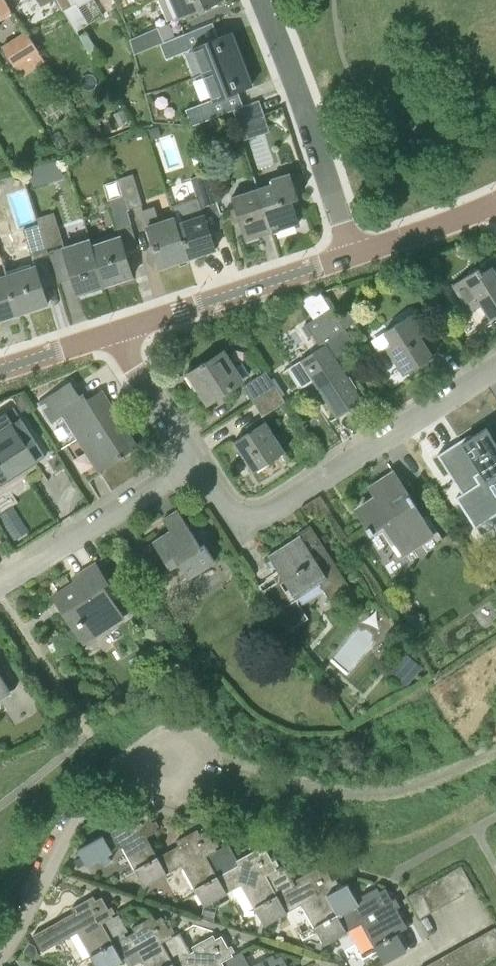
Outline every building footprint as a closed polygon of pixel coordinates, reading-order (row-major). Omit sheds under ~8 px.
[(1,19),(13,12),(7,0),(0,0),(0,17),(1,19)] [(59,0),(41,0),(48,14),(62,6),(59,0)] [(62,6),(77,31),(104,14),(96,0),(59,0),(62,6)] [(179,19),(220,1),(220,0),(171,0),(179,19)] [(161,43),(165,41),(159,26),(133,37),(129,39),(133,48),(135,54),(161,43)] [(23,76),(47,62),(37,47),(41,45),(34,35),(31,36),(27,30),(3,46),(15,66),(16,65),(23,76)] [(203,73),(243,58),(233,31),(193,47),(203,73)] [(166,59),(190,49),(184,34),(165,41),(161,43),(166,59)] [(203,73),(214,99),(253,84),(243,58),(203,73)] [(234,109),(235,114),(239,123),(239,125),(266,115),(260,99),(234,109)] [(192,125),(216,116),(210,100),(186,109),(187,111),(190,120),(192,125)] [(63,161),(34,163),(35,179),(64,178),(63,161)] [(177,221),(190,258),(217,249),(205,214),(220,209),(208,172),(192,177),(203,212),(177,221)] [(259,187),(273,231),(300,222),(292,199),(298,197),(290,172),(272,178),(273,182),(259,187)] [(124,194),(128,209),(133,207),(144,204),(134,173),(133,173),(119,178),(124,194)] [(246,239),(273,231),(259,187),(232,196),(236,208),(229,210),(233,224),(240,221),(246,239)] [(132,222),(128,209),(124,194),(108,200),(117,227),(132,222)] [(163,267),(190,258),(177,221),(175,215),(160,220),(155,206),(145,210),(163,267)] [(64,242),(66,242),(63,234),(55,211),(38,217),(40,223),(48,248),(64,242)] [(48,248),(40,223),(24,228),(34,258),(49,253),(48,248)] [(134,276),(133,274),(120,234),(92,243),(106,285),(134,276)] [(91,238),(81,241),(65,246),(64,247),(79,294),(106,285),(92,243),(91,238)] [(8,274),(20,312),(49,303),(36,265),(8,274)] [(493,266),(482,272),(479,267),(453,284),(470,312),(482,304),(491,319),(492,318),(494,323),(495,322),(495,271),(493,266)] [(20,312),(8,274),(0,277),(0,319),(20,312)] [(314,319),(331,308),(320,291),(300,298),(314,319)] [(302,388),(314,380),(337,417),(362,401),(326,344),(347,331),(345,328),(337,316),(332,308),(331,308),(314,319),(306,324),(321,347),(288,368),(302,388)] [(337,316),(345,328),(355,321),(347,310),(337,316)] [(407,372),(433,356),(421,336),(426,333),(414,313),(385,331),(393,343),(385,348),(396,365),(401,362),(407,372)] [(209,402),(245,379),(226,350),(190,373),(209,402)] [(254,400),(277,385),(267,370),(244,385),(254,400)] [(72,441),(116,413),(102,390),(88,399),(84,393),(80,395),(71,381),(38,402),(52,424),(59,420),(72,441)] [(254,400),(264,415),(287,401),(277,386),(254,400)] [(100,470),(133,448),(137,446),(116,413),(72,441),(66,445),(83,472),(89,468),(92,473),(99,469),(100,470)] [(267,420),(264,415),(247,426),(250,431),(234,441),(254,471),(286,451),(285,449),(266,421),(267,420)] [(2,482),(26,467),(21,460),(31,454),(25,445),(27,444),(13,423),(0,432),(0,478),(2,482)] [(495,482),(495,441),(488,428),(463,443),(468,451),(460,456),(449,439),(437,447),(460,482),(471,474),(470,473),(479,467),(490,485),(495,482)] [(404,556),(435,536),(395,471),(370,487),(378,499),(359,511),(368,526),(366,528),(370,534),(384,525),(404,556)] [(179,563),(188,577),(216,560),(205,543),(201,545),(179,510),(164,519),(171,530),(154,541),(171,568),(179,563)] [(331,599),(350,587),(311,525),(298,533),(299,535),(268,555),(279,572),(259,585),(288,630),(309,618),(297,599),(321,584),(331,599)] [(55,595),(85,644),(126,618),(114,599),(116,597),(96,563),(74,577),(76,581),(55,595)] [(12,692),(0,673),(0,699),(12,692)] [(167,873),(158,857),(147,836),(158,830),(147,810),(130,820),(127,815),(117,821),(119,825),(78,848),(87,865),(122,845),(144,885),(167,873)] [(227,892),(218,876),(206,856),(218,849),(207,830),(190,839),(187,835),(177,841),(179,845),(158,857),(167,873),(182,865),(204,904),(227,892)] [(287,911),(278,895),(267,875),(277,869),(266,849),(249,858),(247,854),(237,860),(239,864),(218,876),(227,892),(242,884),(264,924),(287,911)] [(463,894),(474,888),(462,866),(451,872),(463,894)] [(347,931),(338,915),(326,894),(337,888),(326,868),(309,878),(307,873),(297,879),(299,883),(278,895),(287,911),(302,903),(324,943),(347,931)] [(453,900),(463,894),(451,872),(440,878),(453,900)] [(442,906),(453,900),(440,878),(429,884),(442,906)] [(431,912),(442,906),(429,884),(419,890),(431,912)] [(407,951),(407,950),(397,933),(408,927),(386,888),(369,897),(367,893),(357,898),(359,903),(338,915),(347,931),(362,923),(384,963),(407,951)] [(420,918),(431,912),(419,890),(408,896),(420,918)] [(114,943),(103,922),(113,916),(102,897),(85,906),(83,902),(73,908),(75,912),(34,935),(43,951),(78,932),(97,965),(111,965),(123,959),(114,943)] [(174,962),(163,942),(173,936),(162,916),(146,926),(143,921),(133,927),(135,931),(114,943),(123,959),(138,950),(147,965),(176,965),(174,962)] [(495,927),(485,933),(495,953),(495,927)] [(486,961),(495,956),(495,953),(485,933),(474,939),(486,961)] [(222,961),(233,955),(222,935),(215,939),(213,935),(193,946),(195,951),(174,962),(176,965),(225,965),(222,961)] [(486,961),(474,939),(463,945),(475,965),(478,965),(486,961)] [(463,945),(453,951),(461,965),(475,965),(463,945)] [(453,951),(442,957),(447,965),(461,965),(453,951)] [(282,955),(265,965),(263,960),(252,965),(253,965),(288,965),(282,955)] [(442,957),(431,962),(433,965),(447,965),(442,957)]
